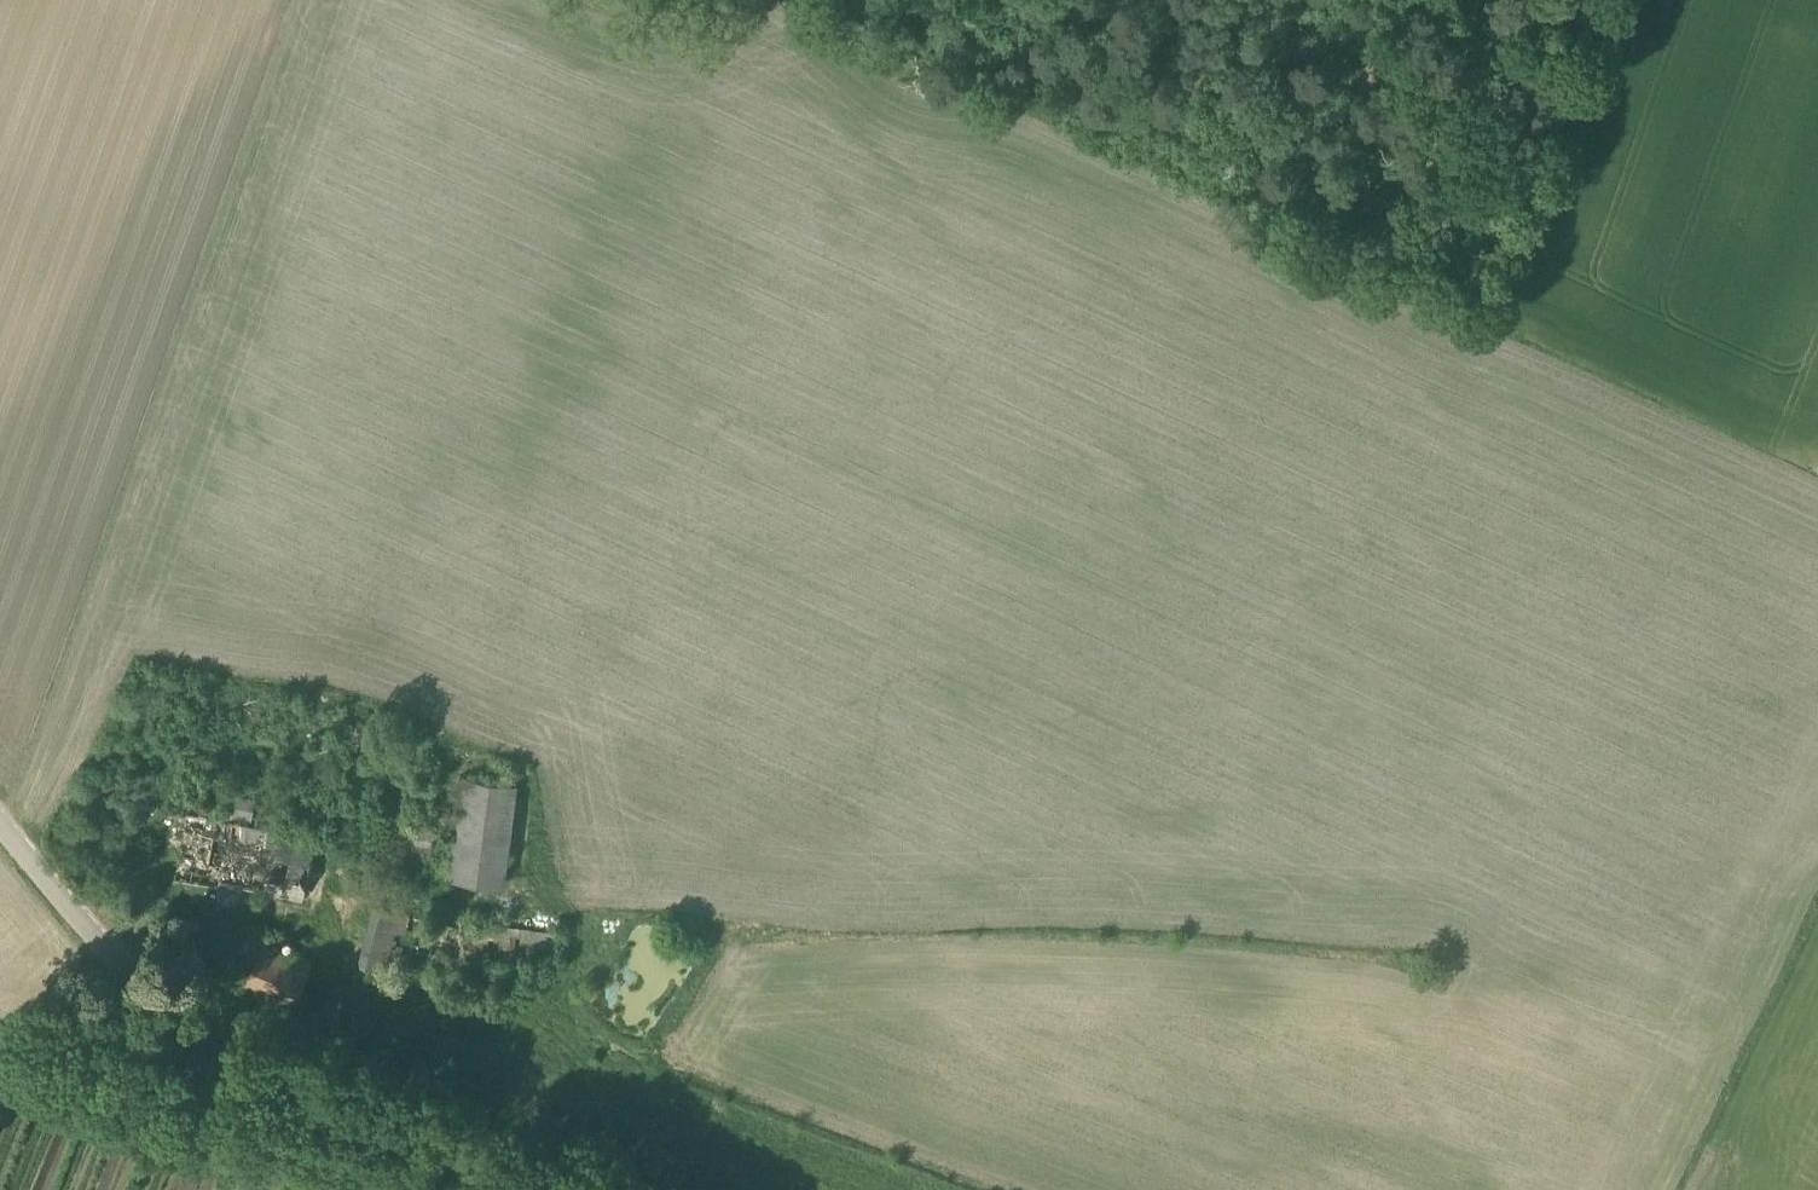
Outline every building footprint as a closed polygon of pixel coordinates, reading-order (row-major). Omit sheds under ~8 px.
[(503,884),(516,784),(458,777),(446,877),(503,884)] [(73,807),(92,801),(88,788),(69,794),(73,807)] [(252,820),(255,798),(226,794),(223,815),(252,820)] [(303,899),(315,838),(188,813),(175,878),(221,887),(218,900),(241,905),(244,888),(303,899)] [(406,918),(374,910),(361,963),(393,971),(400,945),(449,957),(558,959),(558,927),(520,928),(520,926),(474,925),(474,929),(407,915),(406,918)] [(292,1014),(313,960),(260,939),(238,993),(292,1014)]
